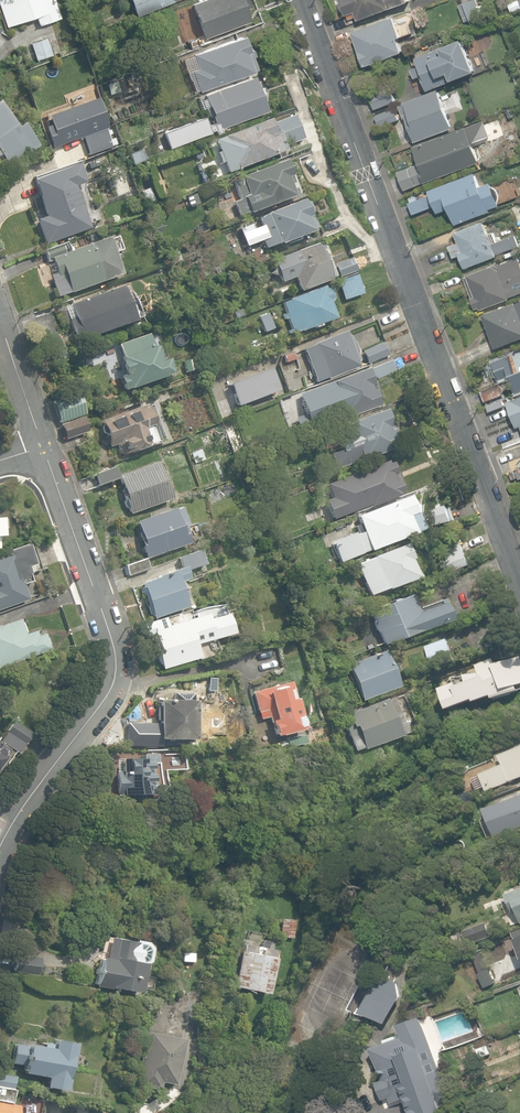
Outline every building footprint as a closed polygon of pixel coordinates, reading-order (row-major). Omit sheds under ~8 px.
[(6,26),(35,16),(38,25),(59,17),(53,0),(0,0),(0,10),(6,26)] [(135,16),(178,0),(129,0),(135,16)] [(198,45),(210,40),(208,35),(249,20),(244,8),(249,7),(246,0),(199,0),(191,3),(195,15),(188,17),(198,45)] [(359,21),(410,2),(410,0),(340,0),(346,16),(347,15),(349,19),(357,16),(357,17),(359,21)] [(501,10),(503,16),(511,13),(510,7),(501,10)] [(351,33),(365,68),(405,52),(400,39),(413,34),(409,23),(413,22),(416,21),(414,16),(412,12),(395,18),(394,16),(351,33)] [(196,85),(198,91),(252,72),(251,70),(254,69),(250,56),(253,55),(250,48),(247,49),(242,35),(192,54),(197,68),(190,70),(194,80),(191,82),(192,86),(196,85)] [(30,42),(36,60),(52,55),(46,37),(30,42)] [(194,38),(186,40),(189,49),(197,46),(194,38)] [(422,77),(427,91),(469,76),(468,74),(475,71),(465,42),(455,45),(454,43),(416,56),(419,66),(412,69),(415,79),(422,77)] [(162,132),(169,148),(210,131),(210,130),(214,128),(216,132),(221,130),(220,128),(266,110),(253,75),(204,94),(208,106),(205,107),(209,116),(212,115),(215,122),(207,125),(204,116),(162,132)] [(369,95),(374,109),(396,101),(390,86),(369,95)] [(407,119),(415,142),(453,128),(439,90),(404,102),(405,104),(399,106),(404,120),(407,119)] [(82,139),(88,156),(112,147),(105,129),(107,128),(96,98),(46,116),(58,147),(82,139)] [(7,168),(36,147),(21,125),(15,129),(0,108),(0,158),(7,168)] [(375,115),(380,127),(400,120),(395,108),(375,115)] [(284,147),(303,140),(293,116),(275,123),(284,147)] [(223,164),(227,174),(285,152),(278,131),(273,133),(268,119),(214,139),(218,149),(215,150),(219,165),(223,164)] [(423,183),(479,162),(473,144),(486,138),(489,132),(485,120),(411,147),(419,167),(398,174),(404,190),(422,182),(423,183)] [(143,150),(129,155),(133,167),(147,163),(143,150)] [(240,217),(298,196),(284,159),(266,165),(268,169),(242,178),(243,182),(235,186),(240,199),(234,202),(240,217)] [(36,220),(45,244),(90,228),(75,187),(83,183),(77,165),(32,181),(45,216),(36,220)] [(107,177),(116,198),(135,191),(127,169),(107,177)] [(448,210),(454,225),(489,212),(489,211),(501,207),(491,182),(481,185),(476,172),(428,191),(429,194),(408,202),(413,215),(434,207),(436,215),(448,210)] [(141,191),(146,204),(155,201),(150,187),(141,191)] [(186,197),(189,204),(195,203),(192,195),(186,197)] [(237,230),(244,249),(262,241),(265,249),(278,243),(279,246),(312,233),(307,219),(311,217),(304,200),(258,219),(260,225),(252,228),(250,224),(237,230)] [(460,255),(465,268),(497,256),(497,254),(519,245),(515,235),(501,240),(499,236),(496,237),(494,231),(489,233),(484,221),(455,232),(459,242),(449,246),(454,257),(460,255)] [(47,269),(58,298),(106,281),(93,243),(70,251),(67,244),(44,251),(48,262),(53,260),(55,266),(47,269)] [(294,276),(300,291),(332,279),(331,278),(335,276),(323,244),(319,246),(318,243),(286,255),(287,256),(280,258),(282,264),(277,266),(280,276),(286,274),(287,278),(294,276)] [(334,263),(339,276),(357,270),(352,257),(334,263)] [(480,309),(510,299),(509,297),(519,293),(519,263),(518,258),(497,266),(497,264),(467,275),(468,277),(465,278),(476,309),(479,308),(480,309)] [(251,276),(254,284),(268,279),(264,270),(251,276)] [(337,280),(344,300),(363,293),(357,274),(337,280)] [(64,306),(76,341),(134,321),(122,286),(64,306)] [(287,331),(288,334),(299,330),(300,331),(335,318),(329,300),(332,299),(328,288),(324,289),(323,286),(288,299),(288,300),(282,303),(286,313),(282,315),(283,319),(287,318),(291,329),(287,331)] [(482,316),(492,342),(465,352),(469,364),(497,353),(495,348),(519,339),(519,302),(482,316)] [(258,317),(264,333),(274,329),(267,313),(258,317)] [(357,354),(362,352),(361,350),(363,350),(359,340),(353,342),(351,336),(347,337),(345,331),(296,350),(303,369),(312,365),(316,375),(312,376),(315,384),(359,367),(357,364),(361,362),(357,354)] [(118,376),(123,391),(171,374),(166,359),(158,362),(148,333),(131,339),(136,353),(120,358),(125,373),(118,376)] [(361,350),(362,352),(367,365),(389,357),(383,342),(363,350),(361,350)] [(516,392),(519,390),(519,351),(493,361),(499,378),(510,374),(516,392)] [(371,368),(376,379),(395,371),(390,360),(371,368)] [(299,434),(379,405),(375,394),(377,391),(374,382),(371,381),(367,370),(297,395),(304,415),(294,419),(299,434)] [(243,387),(250,405),(274,396),(268,378),(243,387)] [(481,390),(485,401),(504,394),(501,383),(481,390)] [(59,423),(80,416),(72,394),(51,402),(59,423)] [(506,401),(516,427),(519,425),(519,396),(506,401)] [(117,444),(121,456),(164,442),(152,405),(99,423),(107,447),(117,444)] [(330,454),(336,468),(361,459),(362,461),(400,446),(395,434),(396,431),(393,423),(390,421),(385,409),(347,423),(348,425),(338,428),(343,442),(338,444),(340,450),(330,454)] [(60,424),(65,439),(85,432),(80,417),(60,424)] [(191,453),(195,463),(204,459),(200,450),(191,453)] [(352,495),(357,510),(368,505),(369,507),(404,494),(400,483),(401,482),(397,470),(395,470),(392,462),(387,463),(386,461),(356,472),(356,474),(338,481),(344,498),(352,495)] [(116,477),(129,513),(170,499),(163,479),(162,480),(155,463),(116,477)] [(92,474),(96,485),(116,479),(112,467),(92,474)] [(363,532),(370,550),(414,533),(413,532),(422,529),(418,518),(412,520),(410,515),(415,513),(408,496),(356,516),(360,526),(355,528),(357,534),(363,532)] [(428,511),(431,527),(455,521),(451,505),(428,511)] [(137,533),(146,558),(189,543),(183,526),(186,525),(180,507),(173,510),(172,508),(134,521),(138,533),(137,533)] [(442,548),(450,572),(469,566),(461,542),(442,548)] [(27,599),(21,584),(31,581),(28,573),(42,568),(34,545),(28,547),(27,544),(6,552),(7,555),(0,557),(0,608),(27,599)] [(368,596),(414,579),(408,561),(410,560),(404,546),(356,565),(368,596)] [(141,582),(153,618),(187,606),(178,582),(187,579),(184,570),(203,564),(198,550),(179,557),(182,567),(157,575),(157,577),(141,582)] [(124,565),(128,575),(148,568),(145,558),(124,565)] [(372,634),(376,645),(382,643),(382,645),(450,620),(443,602),(419,611),(412,594),(368,611),(374,628),(373,628),(375,633),(372,634)] [(154,643),(162,669),(200,657),(196,645),(231,634),(225,614),(208,619),(206,613),(168,625),(165,617),(143,623),(147,635),(154,633),(157,642),(154,643)] [(50,650),(44,634),(36,637),(34,630),(24,633),(19,619),(0,626),(0,668),(50,650)] [(425,647),(433,670),(455,663),(447,639),(425,647)] [(348,665),(362,700),(399,686),(393,671),(397,670),(394,664),(391,665),(385,650),(348,665)] [(495,666),(494,662),(479,667),(482,675),(453,678),(456,685),(442,690),(449,711),(476,702),(476,704),(493,698),(494,700),(517,691),(516,687),(519,685),(519,657),(495,666)] [(268,716),(274,736),(301,728),(289,681),(252,691),(257,712),(264,710),(265,717),(268,716)] [(144,748),(160,749),(160,739),(192,739),(193,701),(192,701),(192,693),(174,692),(174,700),(158,700),(158,720),(144,720),(144,748)] [(352,738),(356,749),(363,747),(364,749),(400,735),(392,716),(399,713),(393,697),(387,700),(386,698),(351,712),(360,736),(352,738)] [(19,753),(32,734),(11,719),(0,735),(0,739),(19,753)] [(306,749),(303,734),(285,738),(288,753),(306,749)] [(8,750),(0,744),(0,761),(8,750)] [(487,792),(519,778),(519,748),(500,756),(500,758),(491,762),(494,769),(480,775),(480,776),(472,780),(477,791),(485,787),(487,792)] [(130,795),(131,800),(142,800),(142,793),(154,793),(154,786),(159,786),(158,753),(144,754),(144,758),(122,759),(122,771),(116,772),(116,795),(130,795)] [(166,754),(167,766),(182,765),(181,753),(166,754)] [(83,801),(106,805),(107,793),(85,789),(83,801)] [(485,810),(495,837),(519,828),(519,797),(485,810)] [(506,895),(512,913),(517,911),(519,919),(519,890),(506,895)] [(280,936),(293,937),(294,923),(294,919),(281,919),(281,923),(280,936)] [(462,931),(467,945),(491,937),(485,923),(462,931)] [(134,942),(108,937),(104,958),(98,957),(94,985),(138,993),(143,964),(147,962),(150,948),(145,942),(134,940),(134,942)] [(233,986),(268,993),(275,957),(273,957),(275,950),(269,948),(270,941),(261,939),(260,946),(244,943),(242,950),(241,950),(233,986)] [(12,970),(36,974),(39,957),(15,953),(12,970)] [(478,975),(484,990),(496,985),(490,970),(478,975)] [(365,1015),(385,1025),(401,999),(399,983),(380,983),(368,977),(351,1011),(364,1017),(365,1015)] [(371,1049),(382,1079),(374,1082),(381,1101),(389,1099),(391,1105),(404,1100),(409,1112),(442,1112),(441,1108),(453,1104),(421,1018),(398,1027),(402,1038),(371,1049)] [(135,1085),(159,1089),(160,1081),(173,1083),(181,1038),(145,1031),(135,1085)] [(44,1086),(65,1090),(67,1077),(66,1077),(70,1053),(71,1053),(74,1041),(53,1038),(52,1042),(43,1041),(43,1046),(28,1043),(28,1044),(15,1042),(11,1062),(24,1064),(23,1072),(46,1076),(44,1086)] [(470,1051),(474,1061),(492,1055),(488,1044),(470,1051)] [(20,1105),(11,1103),(14,1088),(13,1088),(15,1075),(0,1073),(0,1112),(18,1112),(20,1105)]
